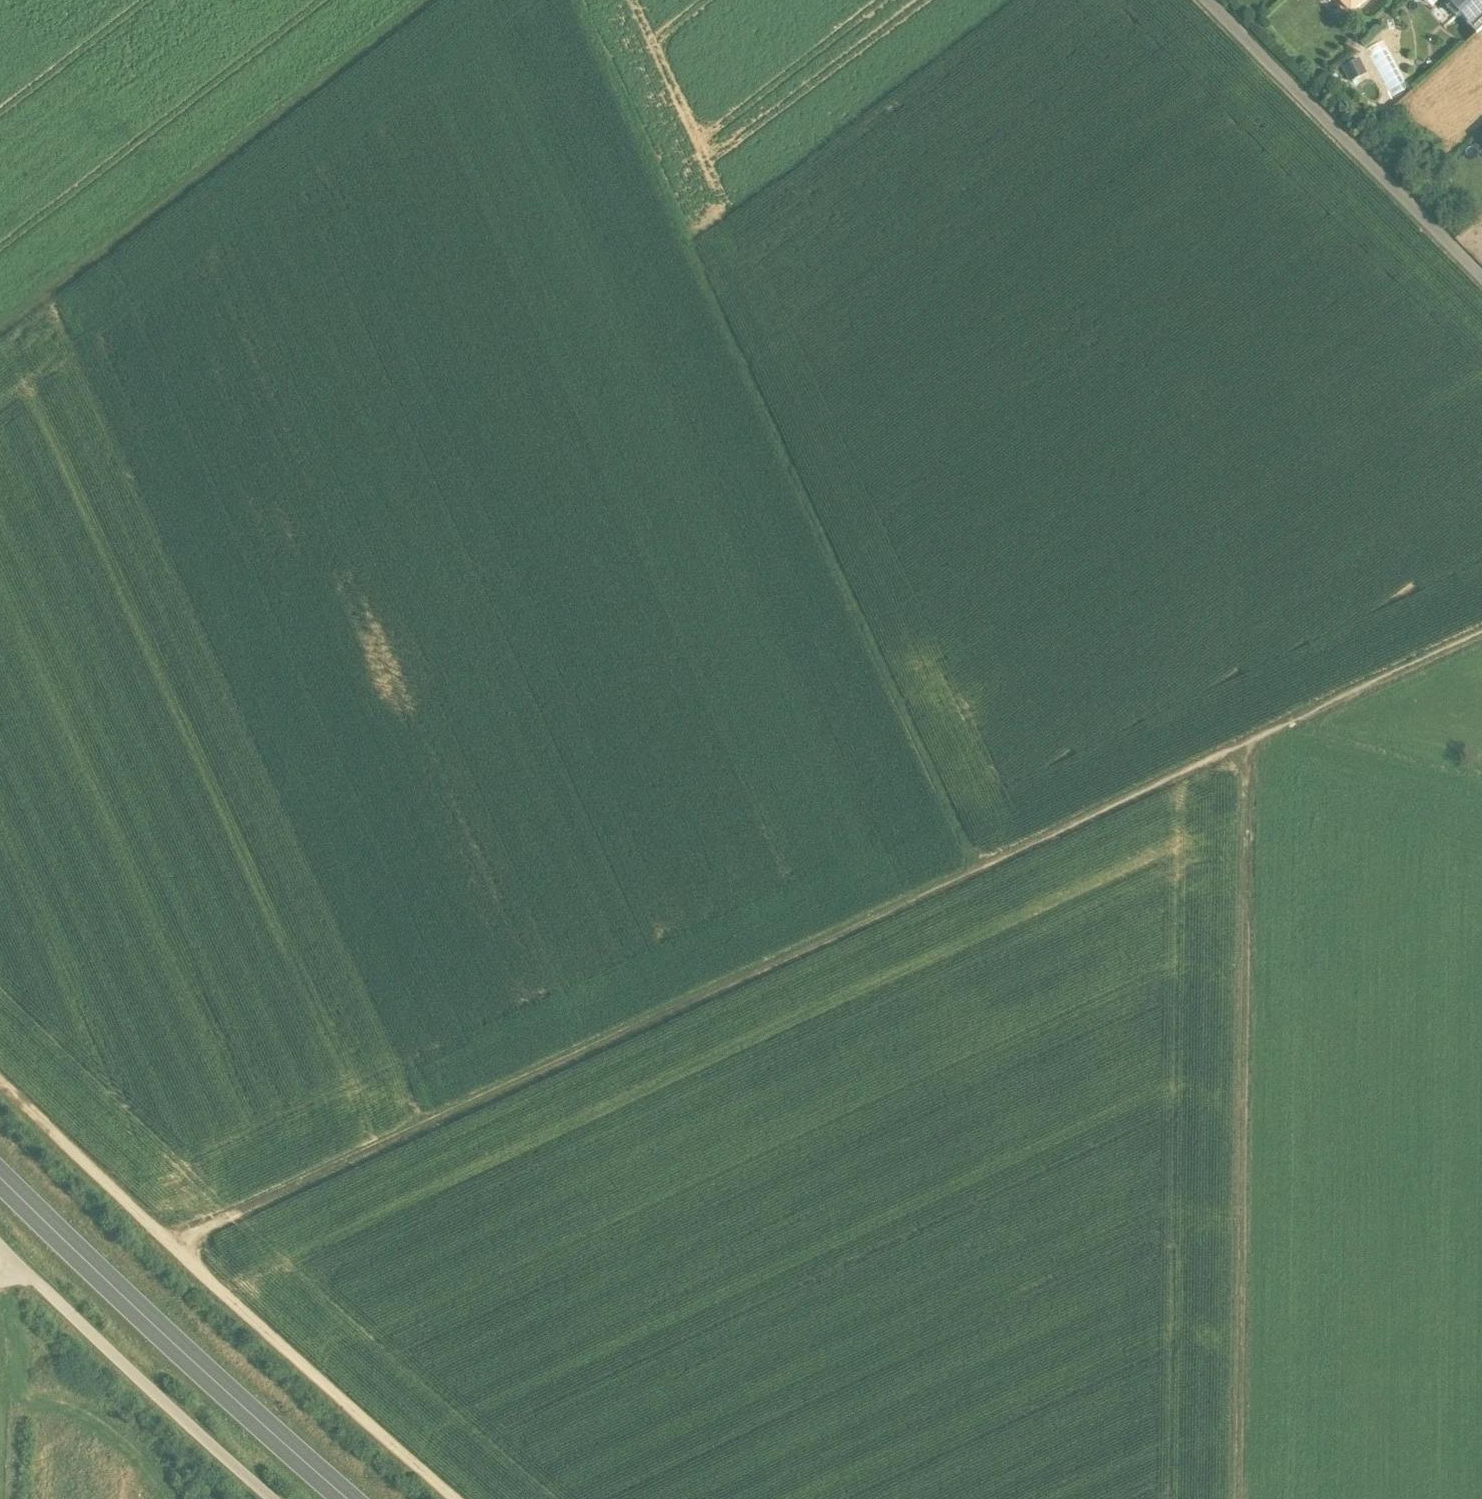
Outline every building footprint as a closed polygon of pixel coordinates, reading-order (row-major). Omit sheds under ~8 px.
[(1351,12),(1364,0),(1341,0),(1351,12)] [(1442,1),(1456,16),(1459,13),(1468,23),(1481,11),(1481,0),(1443,0),(1442,1)] [(1468,23),(1477,33),(1481,28),(1481,11),(1468,23)] [(1360,60),(1348,64),(1353,77),(1365,73),(1360,60)]
